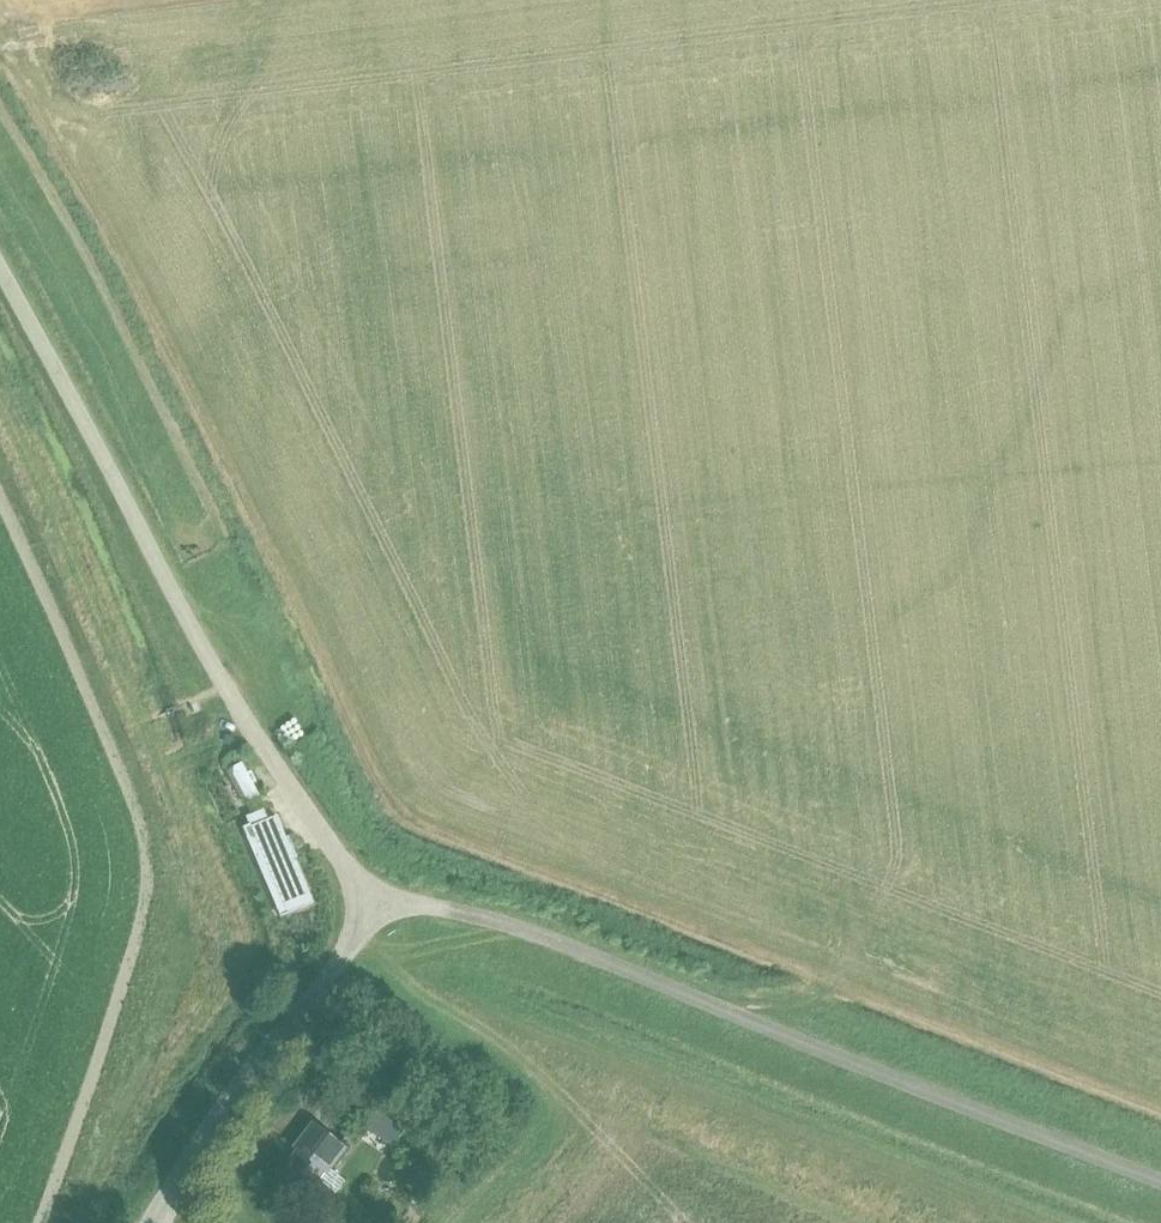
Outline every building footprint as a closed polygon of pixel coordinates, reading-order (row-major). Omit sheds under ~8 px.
[(248,757),(233,764),(251,803),(252,803),(255,810),(270,803),(248,757)] [(264,810),(246,818),(281,899),(307,888),(276,817),(268,820),(264,810)] [(395,1146),(405,1131),(368,1106),(358,1120),(395,1146)] [(414,1121),(405,1133),(416,1140),(424,1128),(414,1121)] [(301,1154),(279,1183),(320,1215),(334,1196),(345,1182),(329,1169),(344,1149),(313,1125),(295,1149),(301,1154)]
